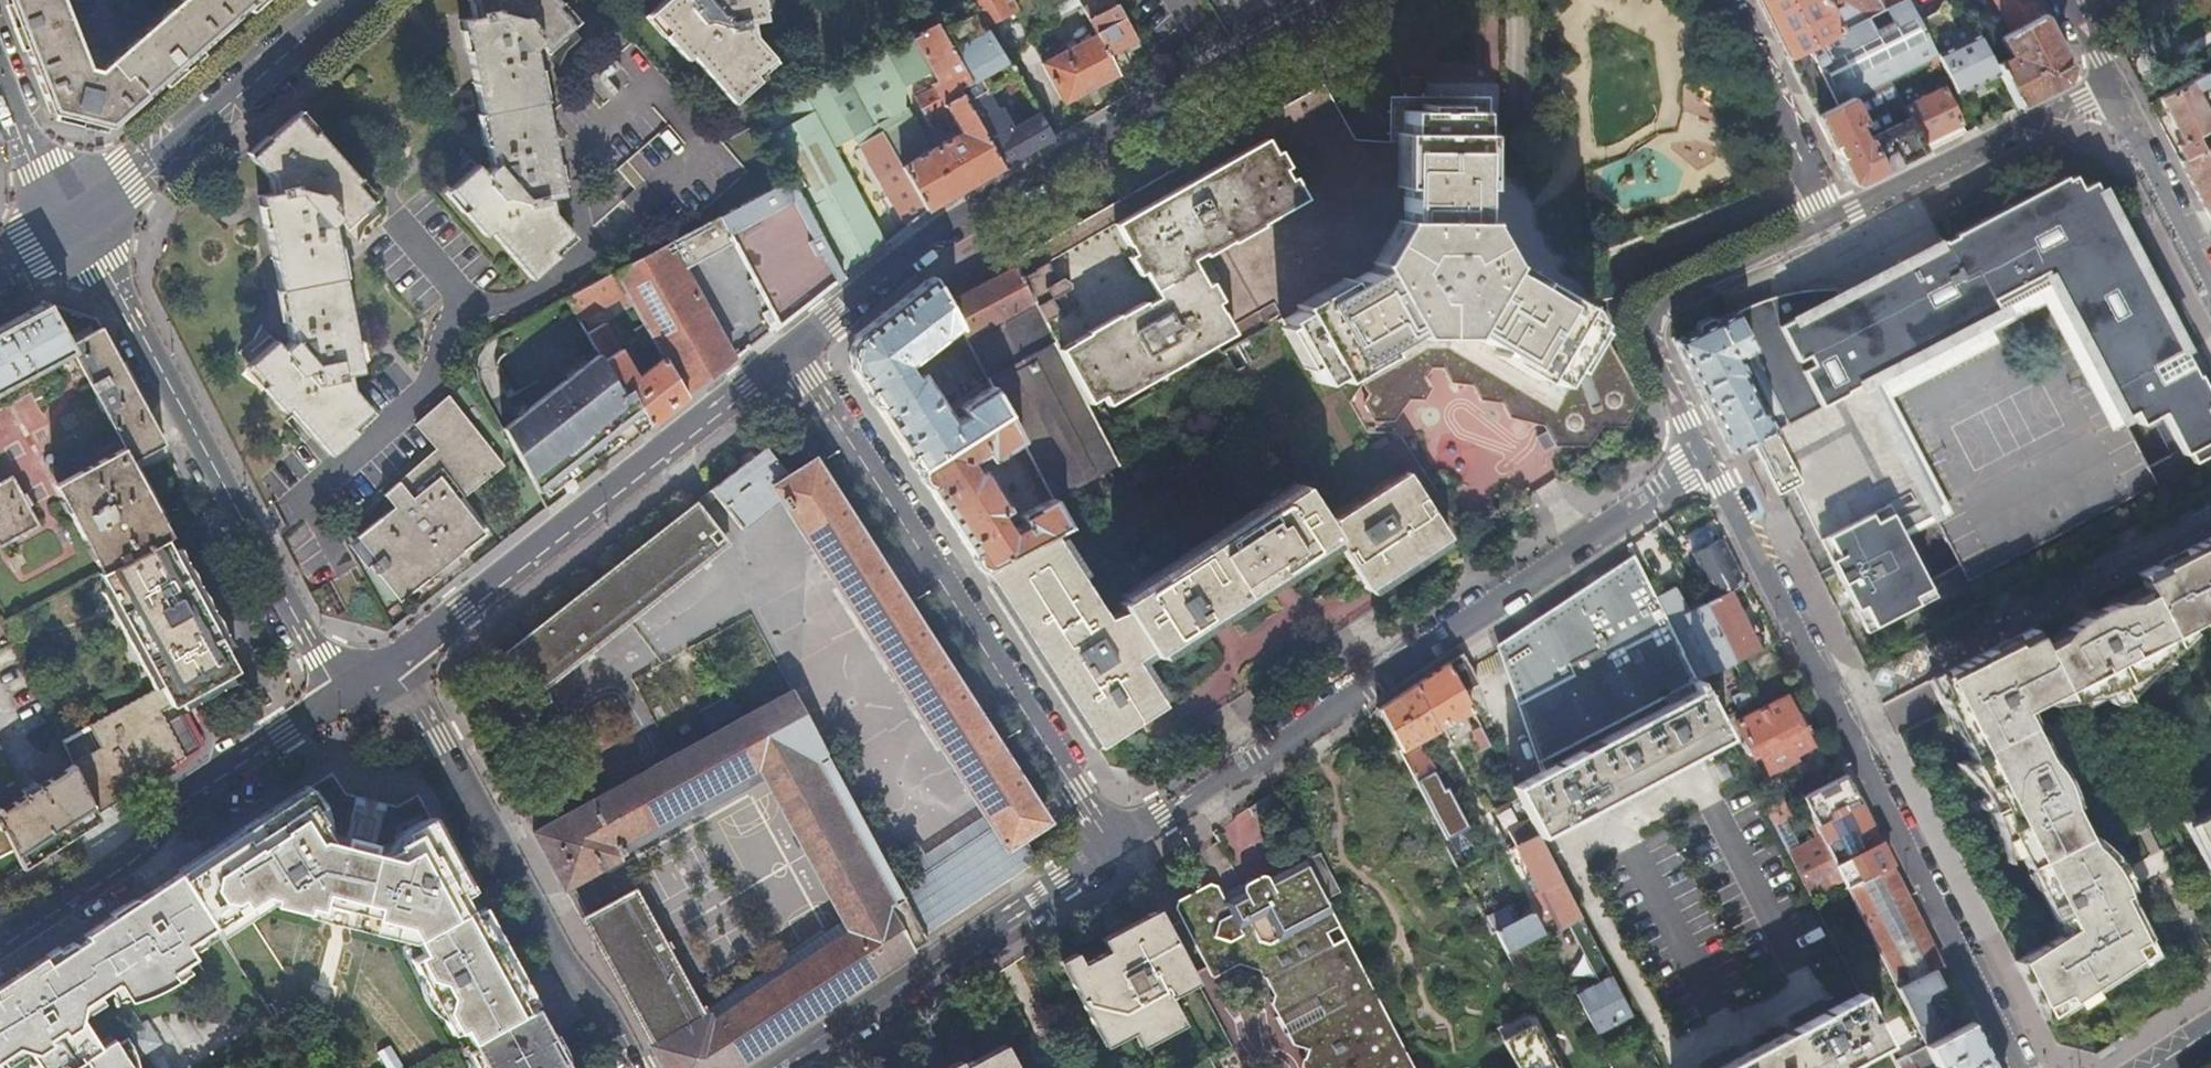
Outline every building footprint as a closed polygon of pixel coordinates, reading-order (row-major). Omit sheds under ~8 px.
[(102,69),(90,65),(63,0),(9,0),(52,110),(68,115),(95,122),(111,127),(222,30),(239,15),(256,0),(181,0),(102,69)] [(483,173),(507,197),(517,200),(550,196),(562,194),(546,118),(531,47),(539,40),(507,7),(469,0),(472,15),(459,18),(476,97),(490,166),(483,173)] [(507,7),(539,40),(546,48),(572,26),(556,7),(560,3),(557,0),(469,0),(507,7)] [(688,0),(666,0),(653,11),(658,18),(669,31),(665,34),(687,59),(692,54),(733,102),(759,79),(754,74),(774,56),(755,35),(743,20),(700,14),(688,0)] [(700,14),(743,20),(755,35),(754,18),(764,17),(761,0),(688,0),(700,14)] [(933,18),(970,81),(957,88),(966,103),(1002,166),(1053,137),(1039,113),(1010,128),(998,108),(995,109),(986,93),(1018,75),(1009,61),(1007,62),(984,25),(981,26),(967,0),(933,18)] [(967,0),(981,26),(984,25),(1015,9),(1011,0),(967,0)] [(1059,14),(1080,3),(1078,0),(1051,0),(1059,14)] [(1136,41),(1114,0),(1097,0),(1083,8),(1097,34),(1109,56),(1136,41)] [(1759,2),(1787,57),(1900,0),(1833,0),(1838,10),(1830,14),(1823,0),(1758,0),(1759,2)] [(1787,57),(1794,71),(1816,116),(1852,98),(1890,79),(1938,55),(1937,54),(1931,42),(1921,23),(1909,0),(1900,0),(1787,57)] [(2010,30),(2041,14),(2034,0),(1995,0),(2010,30)] [(1947,10),(1921,23),(1931,42),(1956,29),(1947,10)] [(2064,82),(2068,66),(2056,43),(2041,14),(2010,30),(1984,43),(1998,72),(2015,106),(2064,82)] [(1956,29),(1931,42),(1937,54),(1979,33),(1973,22),(1956,29)] [(1937,54),(1938,55),(1946,70),(1957,92),(1998,72),(1984,43),(1979,33),(1937,54)] [(1064,104),(1118,74),(1109,56),(1097,34),(1042,64),(1064,104)] [(591,76),(609,97),(619,88),(609,76),(622,64),(615,55),(591,76)] [(2203,72),(2187,81),(2188,82),(2158,98),(2182,141),(2176,144),(2183,157),(2201,147),(2195,134),(2210,126),(2192,91),(2208,83),(2203,72)] [(1890,79),(1852,98),(1860,113),(1872,107),(1884,131),(1878,135),(1872,126),(1868,128),(1872,137),(1869,139),(1868,139),(1883,171),(1898,163),(1926,150),(1910,118),(1909,118),(1897,94),(1890,79)] [(1321,86),(1011,261),(1015,268),(1086,403),(1273,300),(1282,316),(1384,258),(1403,226),(1404,145),(1402,145),(1383,145),(1378,144),(1352,142),(1321,86)] [(1910,118),(1926,150),(1964,131),(1947,96),(1943,87),(1909,104),(1906,96),(1901,99),(1910,118)] [(1852,98),(1816,116),(1841,165),(1847,177),(1861,182),(1883,171),(1868,139),(1863,139),(1857,126),(1862,124),(1865,123),(1860,113),(1852,98)] [(961,142),(903,170),(925,209),(1002,166),(966,103),(951,110),(961,142)] [(791,177),(843,274),(886,240),(834,147),(813,109),(768,134),(791,177)] [(1431,110),(1404,110),(1404,145),(1403,226),(1384,258),(1282,316),(1316,377),(1350,359),(1365,390),(1363,398),(1374,417),(1390,417),(1403,395),(1421,396),(1427,386),(1420,372),(1428,362),(1440,360),(1450,377),(1468,377),(1478,395),(1498,396),(1509,414),(1538,415),(1553,442),(1586,446),(1598,425),(1624,426),(1639,397),(1625,373),(1612,373),(1613,365),(1616,358),(1603,336),(1595,335),(1588,330),(1596,323),(1489,261),(1474,232),(1474,111),(1431,110)] [(250,156),(268,176),(279,175),(310,185),(338,216),(345,224),(371,201),(355,183),(360,178),(317,128),(313,132),(296,112),(268,137),(269,139),(250,156)] [(1868,128),(1865,123),(1862,124),(1869,139),(1872,137),(1868,128)] [(2204,210),(2210,206),(2210,142),(2201,147),(2183,157),(2178,160),(2187,178),(2204,210)] [(507,197),(483,173),(475,164),(449,187),(466,206),(462,209),(485,235),(490,231),(532,279),(557,256),(552,250),(571,233),(554,213),(550,196),(517,200),(507,197)] [(1735,311),(1789,422),(1779,424),(1772,428),(1750,439),(1778,493),(1792,486),(1866,630),(1934,594),(1901,532),(1934,514),(1859,378),(2044,278),(2120,418),(2133,411),(2139,423),(2161,411),(2183,453),(2187,451),(2192,461),(2210,451),(2210,397),(2198,372),(2196,374),(2183,351),(2186,349),(2100,186),(2097,187),(2093,180),(2080,186),(2074,174),(2066,178),(2065,175),(1953,233),(1954,236),(1944,242),(1943,239),(1897,262),(1900,267),(1840,298),(1834,288),(1818,288),(1802,290),(1782,294),(1764,299),(1748,305),(1735,311)] [(289,343),(281,350),(308,378),(349,373),(360,371),(330,223),(338,216),(310,185),(279,175),(268,176),(271,192),(257,195),(289,343)] [(663,359),(685,398),(734,359),(684,268),(734,242),(778,325),(843,274),(791,177),(676,239),(614,272),(633,305),(663,359)] [(1086,403),(1015,268),(946,304),(968,346),(990,387),(1005,415),(1019,441),(1050,498),(1050,499),(1051,498),(1118,462),(1096,422),(1086,403)] [(614,272),(566,298),(576,315),(579,320),(622,298),(628,308),(633,305),(614,272)] [(946,304),(931,276),(856,334),(849,368),(917,473),(1005,415),(990,387),(957,407),(962,414),(951,421),(920,373),(912,379),(908,374),(915,369),(910,363),(949,335),(963,349),(968,346),(946,304)] [(0,326),(0,388),(71,350),(45,301),(0,326)] [(46,301),(45,301),(71,350),(123,449),(56,485),(101,570),(162,538),(169,535),(129,461),(164,442),(95,318),(46,301)] [(1696,329),(1674,340),(1704,396),(1732,449),(1750,439),(1772,428),(1761,406),(1758,407),(1743,378),(1748,376),(1745,369),(1743,370),(1736,357),(1745,353),(1747,361),(1779,424),(1789,422),(1735,311),(1734,310),(1714,320),(1708,316),(1697,322),(1696,329)] [(1603,336),(1596,323),(1588,330),(1595,335),(1603,336)] [(630,387),(650,425),(685,398),(663,359),(637,380),(603,324),(587,333),(599,355),(622,393),(630,387)] [(308,378),(281,350),(274,343),(249,366),(266,385),(262,388),(284,413),(289,408),(313,434),(331,455),(357,432),(351,426),(371,408),(359,394),(351,386),(349,373),(308,378)] [(551,502),(584,477),(560,434),(622,393),(599,355),(509,427),(551,502)] [(1625,373),(1616,358),(1613,365),(1612,373),(1625,373)] [(385,399),(411,385),(398,362),(372,376),(385,399)] [(560,434),(584,477),(650,425),(630,387),(622,393),(560,434)] [(437,476),(457,501),(503,464),(449,392),(415,422),(436,447),(398,480),(411,497),(437,476)] [(982,573),(1051,535),(1066,527),(1051,498),(1050,499),(1050,498),(1018,516),(1022,523),(1008,531),(998,516),(1005,512),(1006,508),(983,472),(979,471),(975,474),(969,464),(984,455),(987,460),(990,461),(1019,441),(1005,415),(917,473),(982,573)] [(772,484),(789,473),(766,444),(711,487),(742,527),(780,497),(772,484)] [(1004,845),(1022,833),(1047,817),(815,457),(789,473),(772,484),(780,497),(992,827),(1004,845)] [(1325,523),(1334,537),(1369,590),(1449,537),(1407,472),(1325,523)] [(411,497),(398,480),(383,492),(393,505),(356,534),(376,559),(371,563),(378,571),(376,573),(398,601),(483,534),(457,501),(437,476),(411,497)] [(0,483),(0,545),(36,526),(11,478),(0,483)] [(1119,608),(1148,653),(1151,658),(1334,537),(1325,523),(1300,484),(1117,604),(1119,608)] [(576,591),(495,653),(529,697),(730,543),(697,499),(576,591)] [(1148,653),(1119,608),(1104,617),(1051,535),(982,573),(1095,749),(1160,705),(1133,663),(1148,653)] [(2138,572),(2151,597),(2174,642),(2192,635),(2191,633),(2208,624),(2210,623),(2210,624),(2210,535),(2138,572)] [(1727,590),(1734,587),(1731,581),(1741,576),(1722,537),(1693,551),(1715,596),(1727,590)] [(117,769),(131,791),(184,757),(165,722),(164,723),(158,712),(235,671),(162,538),(101,570),(98,571),(161,686),(90,725),(105,755),(112,752),(120,767),(117,769)] [(1551,766),(1702,687),(1703,687),(1683,652),(1633,555),(1616,566),(1571,595),(1498,642),(1531,736),(1541,764),(1548,760),(1551,766)] [(1703,602),(1733,661),(1757,649),(1727,590),(1715,596),(1703,602)] [(2015,960),(2046,1019),(2137,961),(2135,958),(2146,950),(2141,939),(2147,936),(2120,882),(2118,879),(2126,875),(2125,873),(2115,858),(2104,846),(2090,835),(2086,837),(2071,807),(2074,805),(2073,801),(2068,785),(2060,770),(2055,764),(2050,757),(2040,738),(2037,739),(2024,714),(2066,693),(2071,703),(2107,698),(2109,702),(2110,703),(2112,705),(2113,706),(2115,706),(2118,706),(2121,705),(2123,704),(2178,649),(2174,642),(2151,597),(2136,605),(2130,605),(2123,606),(2109,609),(2094,615),(2081,623),(2069,634),(2063,639),(2058,644),(2043,651),(2032,627),(1936,676),(1945,694),(1940,696),(1947,710),(1953,722),(1961,738),(1972,760),(1959,767),(1968,775),(1983,794),(1994,814),(2002,836),(2006,859),(2020,853),(2053,920),(2057,918),(2064,930),(2015,960)] [(1477,683),(1462,652),(1447,661),(1463,690),(1477,683)] [(1463,690),(1447,661),(1413,684),(1437,729),(1473,710),(1463,690)] [(1185,693),(1204,719),(1238,694),(1219,668),(1185,693)] [(1437,729),(1413,684),(1378,707),(1400,749),(1437,729)] [(1702,687),(1551,766),(1513,786),(1518,796),(1529,817),(1537,832),(1596,801),(1597,803),(1664,768),(1727,735),(1702,687)] [(923,931),(896,889),(792,688),(742,716),(729,692),(699,708),(712,732),(533,830),(563,886),(620,855),(619,854),(762,776),(847,930),(709,1019),(635,884),(579,915),(663,1067),(726,1067),(884,964),(925,937),(923,931)] [(1765,775),(1818,749),(1791,693),(1736,718),(1765,775)] [(1885,703),(1894,729),(1915,722),(1905,696),(1885,703)] [(179,715),(165,722),(184,757),(197,749),(179,715)] [(1481,750),(1491,744),(1481,725),(1471,730),(1481,750)] [(1420,745),(1402,754),(1445,836),(1449,834),(1456,849),(1476,838),(1468,824),(1463,826),(1448,797),(1454,794),(1445,776),(1439,780),(1420,745)] [(105,755),(75,770),(96,813),(131,791),(117,769),(120,767),(112,752),(105,755)] [(9,778),(0,760),(0,783),(9,778)] [(71,764),(46,780),(42,774),(27,783),(32,789),(1,809),(0,808),(0,818),(15,847),(25,867),(99,818),(96,813),(75,770),(71,764)] [(1845,887),(1892,865),(1845,772),(1801,796),(1819,835),(1842,877),(1844,881),(1845,887)] [(1256,815),(1278,807),(1269,792),(1248,806),(1256,815)] [(1845,887),(1819,835),(1800,844),(1786,816),(1793,813),(1782,792),(1762,802),(1814,902),(1845,887)] [(285,803),(180,872),(215,926),(266,893),(276,896),(275,902),(308,910),(309,904),(322,907),(323,901),(360,910),(359,916),(396,925),(397,920),(410,923),(425,951),(422,952),(432,973),(437,973),(454,1005),(445,1017),(453,1032),(465,1025),(473,1040),(529,1009),(521,994),(524,993),(522,989),(484,920),(481,922),(466,894),(473,890),(447,844),(443,846),(431,824),(398,842),(400,846),(385,853),(335,840),(323,822),(326,820),(309,794),(288,808),(285,803)] [(1537,832),(1529,817),(1508,828),(1539,888),(1531,892),(1535,899),(1543,895),(1553,914),(1559,925),(1568,920),(1582,946),(1594,940),(1590,933),(1565,884),(1537,832)] [(2189,829),(2210,873),(2210,817),(2189,829)] [(15,847),(0,818),(0,855),(15,847)] [(1004,845),(992,827),(896,889),(923,931),(1038,857),(1022,833),(1004,845)] [(1304,858),(1267,877),(1264,872),(1262,872),(1260,873),(1242,882),(1241,883),(1240,885),(1239,886),(1242,892),(1224,902),(1214,884),(1207,882),(1176,897),(1173,906),(1209,975),(1236,961),(1258,967),(1273,997),(1270,1002),(1291,1043),(1306,1049),(1301,1063),(1304,1067),(1413,1067),(1304,858)] [(1918,916),(1892,865),(1845,887),(1896,986),(1934,967),(1942,963),(1918,916)] [(84,934),(87,938),(75,946),(73,941),(0,989),(0,1050),(6,1046),(25,1046),(35,1061),(39,1067),(136,1067),(127,1055),(121,1046),(121,1045),(119,1042),(112,1045),(110,1042),(101,1048),(84,1021),(87,1007),(98,1000),(109,993),(120,986),(132,1004),(137,1002),(142,1000),(147,998),(155,995),(164,991),(170,988),(179,982),(173,975),(183,968),(194,960),(190,952),(186,946),(206,932),(215,926),(180,872),(84,934)] [(1553,914),(1543,895),(1535,899),(1545,918),(1553,914)] [(1176,981),(1192,972),(1157,906),(1141,915),(1144,921),(1103,942),(1106,948),(1081,961),(1078,956),(1062,964),(1100,1036),(1127,1022),(1133,1035),(1148,1028),(1152,1036),(1182,1021),(1168,994),(1180,988),(1176,981)] [(1505,950),(1543,931),(1532,909),(1494,928),(1505,950)] [(488,918),(484,920),(522,989),(524,993),(528,991),(488,918)] [(2057,918),(2053,920),(2060,933),(2064,930),(2057,918)] [(210,938),(206,932),(186,946),(190,952),(210,938)] [(432,973),(422,952),(413,958),(422,974),(432,973)] [(1608,967),(1600,971),(1607,983),(1615,979),(1608,967)] [(1934,967),(1896,986),(1915,1023),(1935,1014),(1933,1011),(1941,989),(1944,987),(1934,967)] [(188,975),(183,968),(173,975),(179,982),(188,975)] [(1633,1015),(1615,979),(1607,983),(1578,998),(1597,1033),(1633,1015)] [(129,1004),(132,1004),(120,986),(109,993),(132,1028),(125,1032),(130,1039),(121,1045),(121,1046),(127,1055),(136,1049),(141,1055),(163,1040),(149,1018),(142,1023),(129,1004)] [(1861,992),(1828,1010),(1822,997),(1793,1012),(1789,1014),(1795,1027),(1740,1056),(1734,1043),(1701,1060),(1706,1067),(1832,1067),(1884,1040),(1885,1040),(1861,992)] [(103,1008),(98,1000),(87,1007),(84,1021),(103,1008)] [(463,1046),(468,1056),(475,1052),(484,1067),(570,1067),(536,1005),(529,1009),(473,1040),(463,1046)] [(1971,1020),(1925,1042),(1935,1062),(1945,1057),(1950,1067),(1995,1067),(1971,1020)] [(1501,1038),(1517,1067),(1554,1067),(1530,1022),(1501,1038)] [(1925,1042),(1893,1058),(1898,1067),(1923,1067),(1935,1062),(1925,1042)] [(0,1050),(0,1063),(25,1046),(6,1046),(0,1050)] [(1005,1047),(965,1067),(1016,1067),(1005,1047)]
